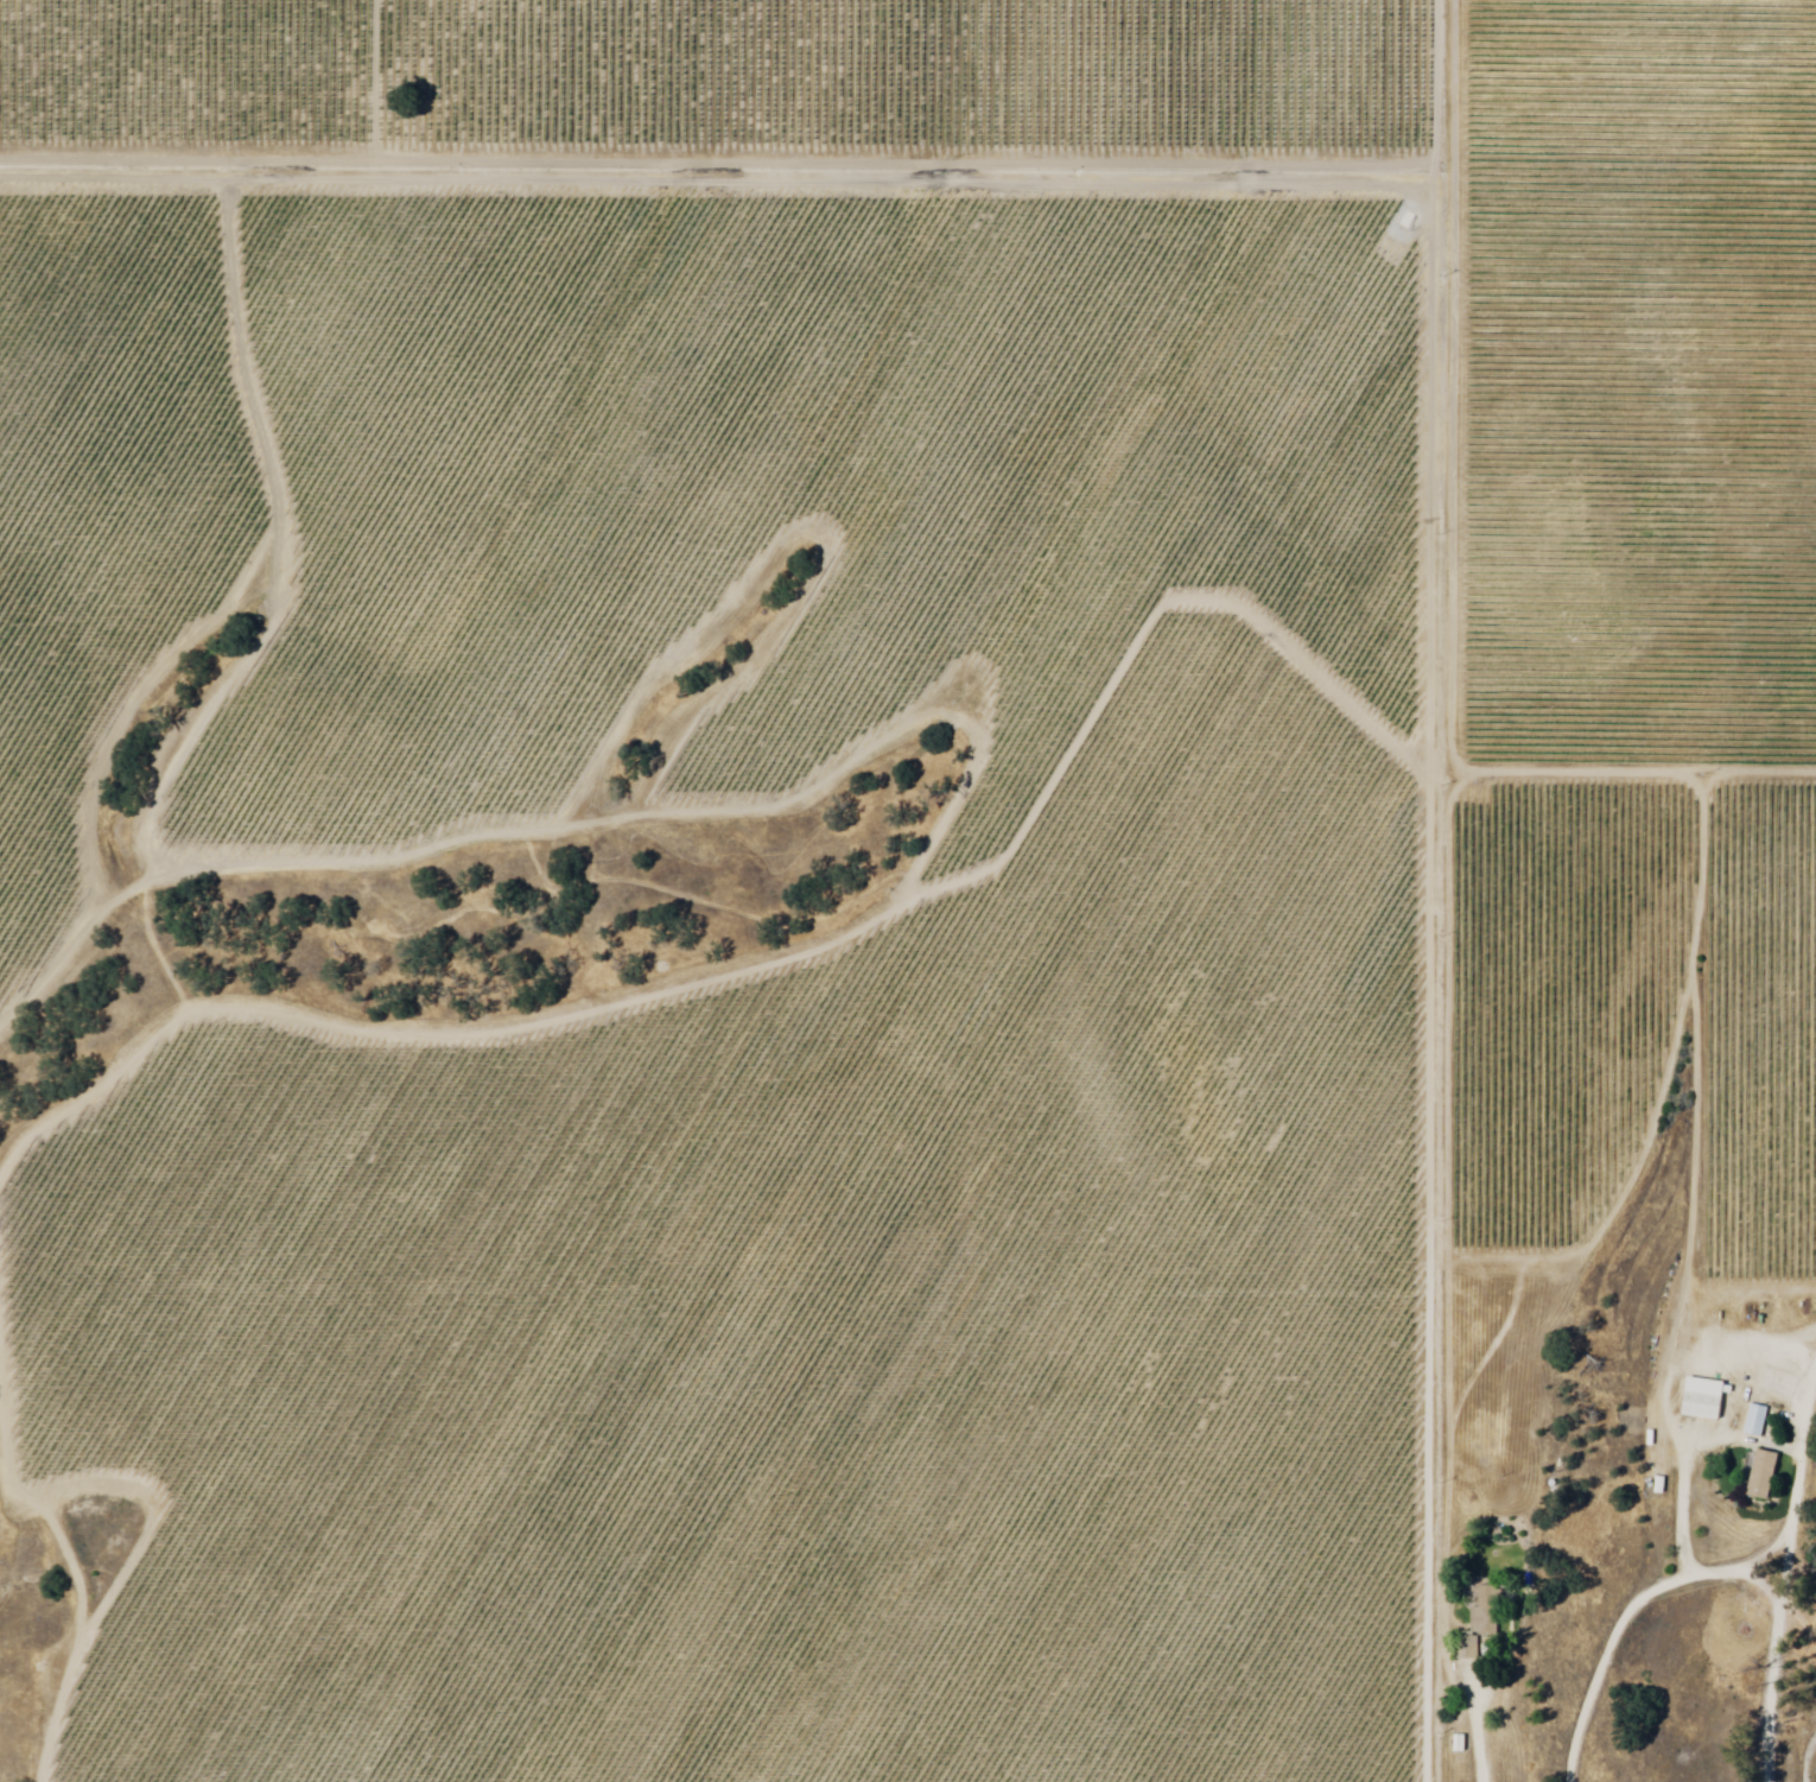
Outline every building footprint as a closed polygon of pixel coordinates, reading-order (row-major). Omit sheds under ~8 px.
[(1690,1380),(1684,1416),(1720,1421),(1726,1384),(1690,1380)] [(1752,1406),(1747,1437),(1765,1439),(1770,1408),(1752,1406)] [(1760,1452),(1747,1501),(1770,1507),(1783,1459),(1760,1452)] [(1481,1587),(1481,1610),(1474,1610),(1474,1636),(1461,1636),(1461,1663),(1481,1663),(1481,1637),(1499,1637),(1499,1588),(1481,1587)] [(1456,1737),(1466,1737),(1467,1752),(1456,1754),(1456,1737)]
